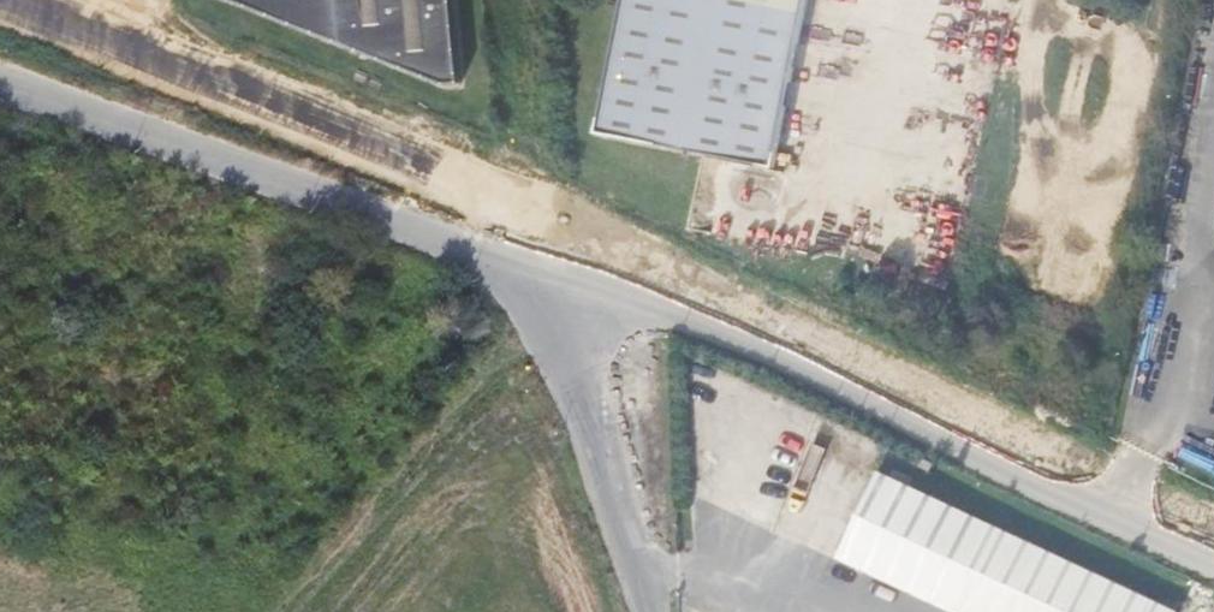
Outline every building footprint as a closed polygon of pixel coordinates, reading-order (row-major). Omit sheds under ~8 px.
[(434,90),(464,88),(456,0),(233,0),(434,90)] [(777,159),(809,0),(627,0),(603,124),(777,159)] [(896,493),(855,574),(935,611),(1137,611),(896,493)]
